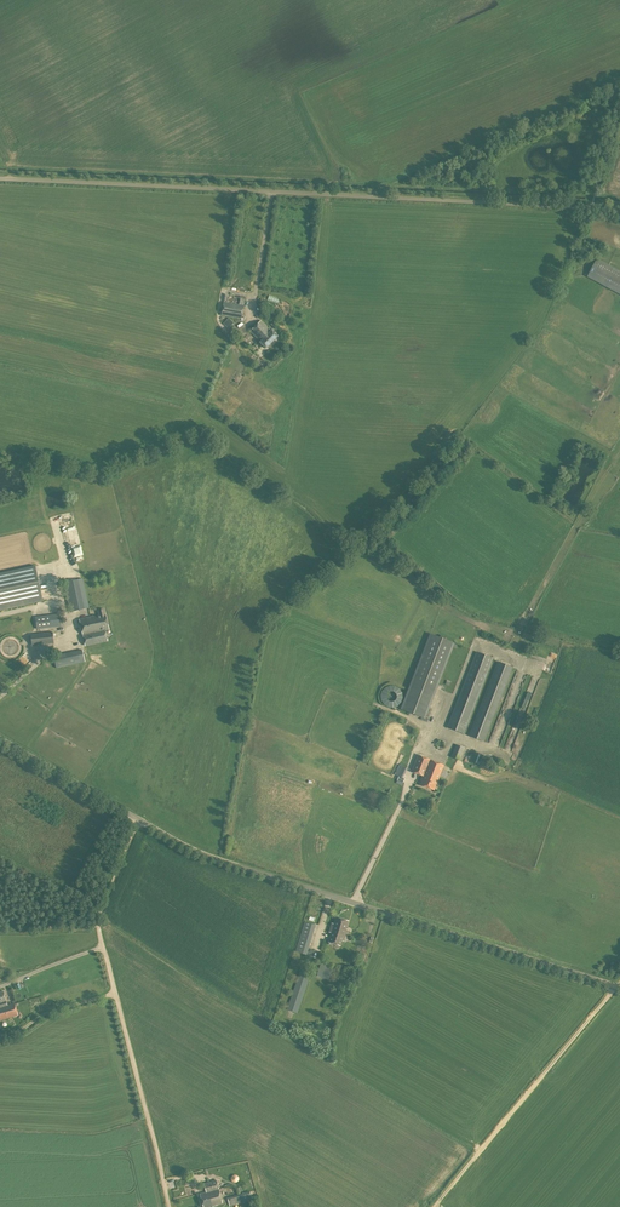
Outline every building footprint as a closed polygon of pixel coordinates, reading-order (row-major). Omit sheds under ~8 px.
[(597,258),(587,277),(619,295),(619,271),(597,258)] [(269,295),(267,299),(278,303),(279,299),(269,295)] [(242,319),(244,306),(239,305),(224,302),(221,315),(242,319)] [(229,318),(223,324),(229,329),(234,323),(229,318)] [(275,332),(274,333),(271,330),(271,331),(261,321),(260,321),(250,332),(260,342),(259,343),(265,349),(277,337),(278,337),(277,336),(278,335),(275,332)] [(35,566),(0,574),(0,611),(43,602),(35,566)] [(64,583),(70,612),(89,608),(83,579),(64,583)] [(108,641),(105,631),(109,630),(105,609),(98,610),(99,615),(80,620),(85,646),(108,641)] [(35,617),(37,629),(61,627),(60,614),(35,617)] [(31,634),(32,645),(54,643),(53,632),(31,634)] [(427,722),(429,718),(426,717),(455,643),(430,633),(400,709),(421,717),(421,720),(427,722)] [(83,649),(77,650),(54,655),(56,667),(85,661),(83,649)] [(447,727),(464,734),(494,658),(476,652),(447,727)] [(469,736),(484,742),(513,668),(498,662),(469,736)] [(377,701),(394,709),(403,692),(385,683),(377,701)] [(451,756),(460,760),(465,748),(456,744),(451,756)] [(420,780),(422,781),(420,785),(434,790),(438,778),(444,780),(447,772),(443,770),(445,766),(444,765),(418,755),(412,771),(422,775),(420,780)] [(407,768),(400,764),(394,778),(398,780),(396,783),(402,785),(404,780),(402,779),(407,768)] [(349,921),(336,917),(331,932),(336,934),(337,931),(345,934),(349,921)] [(295,952),(306,955),(316,925),(305,921),(295,952)] [(328,941),(341,945),(345,934),(337,931),(336,934),(331,932),(328,941)] [(363,961),(366,954),(360,952),(357,959),(363,961)] [(332,968),(320,964),(317,976),(329,980),(332,968)] [(312,973),(300,969),(295,985),(286,1010),(298,1013),(312,973)] [(0,1007),(0,1020),(18,1015),(15,1003),(8,1005),(0,1007)] [(204,1184),(206,1192),(219,1189),(216,1180),(204,1184)] [(219,1189),(206,1192),(200,1194),(203,1206),(207,1206),(222,1203),(219,1189)] [(246,1192),(238,1194),(240,1203),(248,1201),(248,1200),(252,1199),(250,1192),(246,1192)] [(230,1206),(240,1203),(238,1194),(227,1197),(230,1206)]
